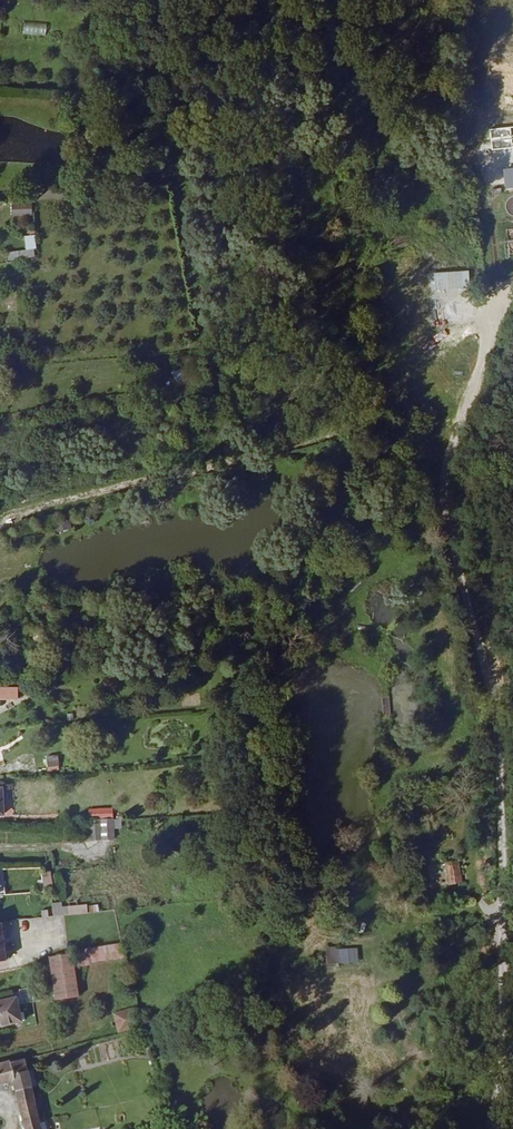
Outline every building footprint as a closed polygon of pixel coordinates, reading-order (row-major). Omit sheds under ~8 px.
[(46,35),(46,24),(23,23),(23,34),(46,35)] [(13,218),(32,215),(31,204),(11,207),(13,218)] [(34,237),(24,238),(26,252),(21,252),(22,260),(36,259),(34,237)] [(9,261),(20,260),(20,253),(8,254),(9,261)] [(18,701),(18,692),(0,693),(0,701),(18,701)] [(46,757),(47,772),(59,771),(58,756),(46,757)] [(110,839),(109,824),(91,825),(92,842),(102,841),(103,839),(110,839)] [(53,892),(51,872),(43,873),(48,890),(48,893),(53,892)] [(449,898),(459,896),(455,876),(444,879),(449,898)] [(77,907),(53,910),(56,919),(78,916),(77,907)] [(58,937),(60,949),(68,949),(68,942),(67,939),(67,936),(58,937)] [(78,969),(128,961),(125,947),(76,955),(78,969)] [(49,961),(54,1004),(77,1001),(70,958),(49,961)] [(15,999),(0,1004),(0,1026),(21,1019),(15,999)] [(120,1032),(144,1025),(144,1023),(143,1020),(140,1008),(116,1014),(120,1032)] [(13,1083),(18,1101),(35,1098),(32,1088),(27,1071),(24,1060),(11,1063),(10,1062),(0,1065),(0,1086),(13,1083)] [(27,1071),(32,1088),(38,1086),(34,1070),(27,1071)] [(44,1110),(41,1096),(35,1098),(38,1109),(39,1112),(44,1110)] [(22,1113),(38,1109),(35,1098),(18,1101),(22,1113)] [(39,1112),(38,1109),(22,1113),(26,1128),(43,1128),(41,1121),(39,1112)]
